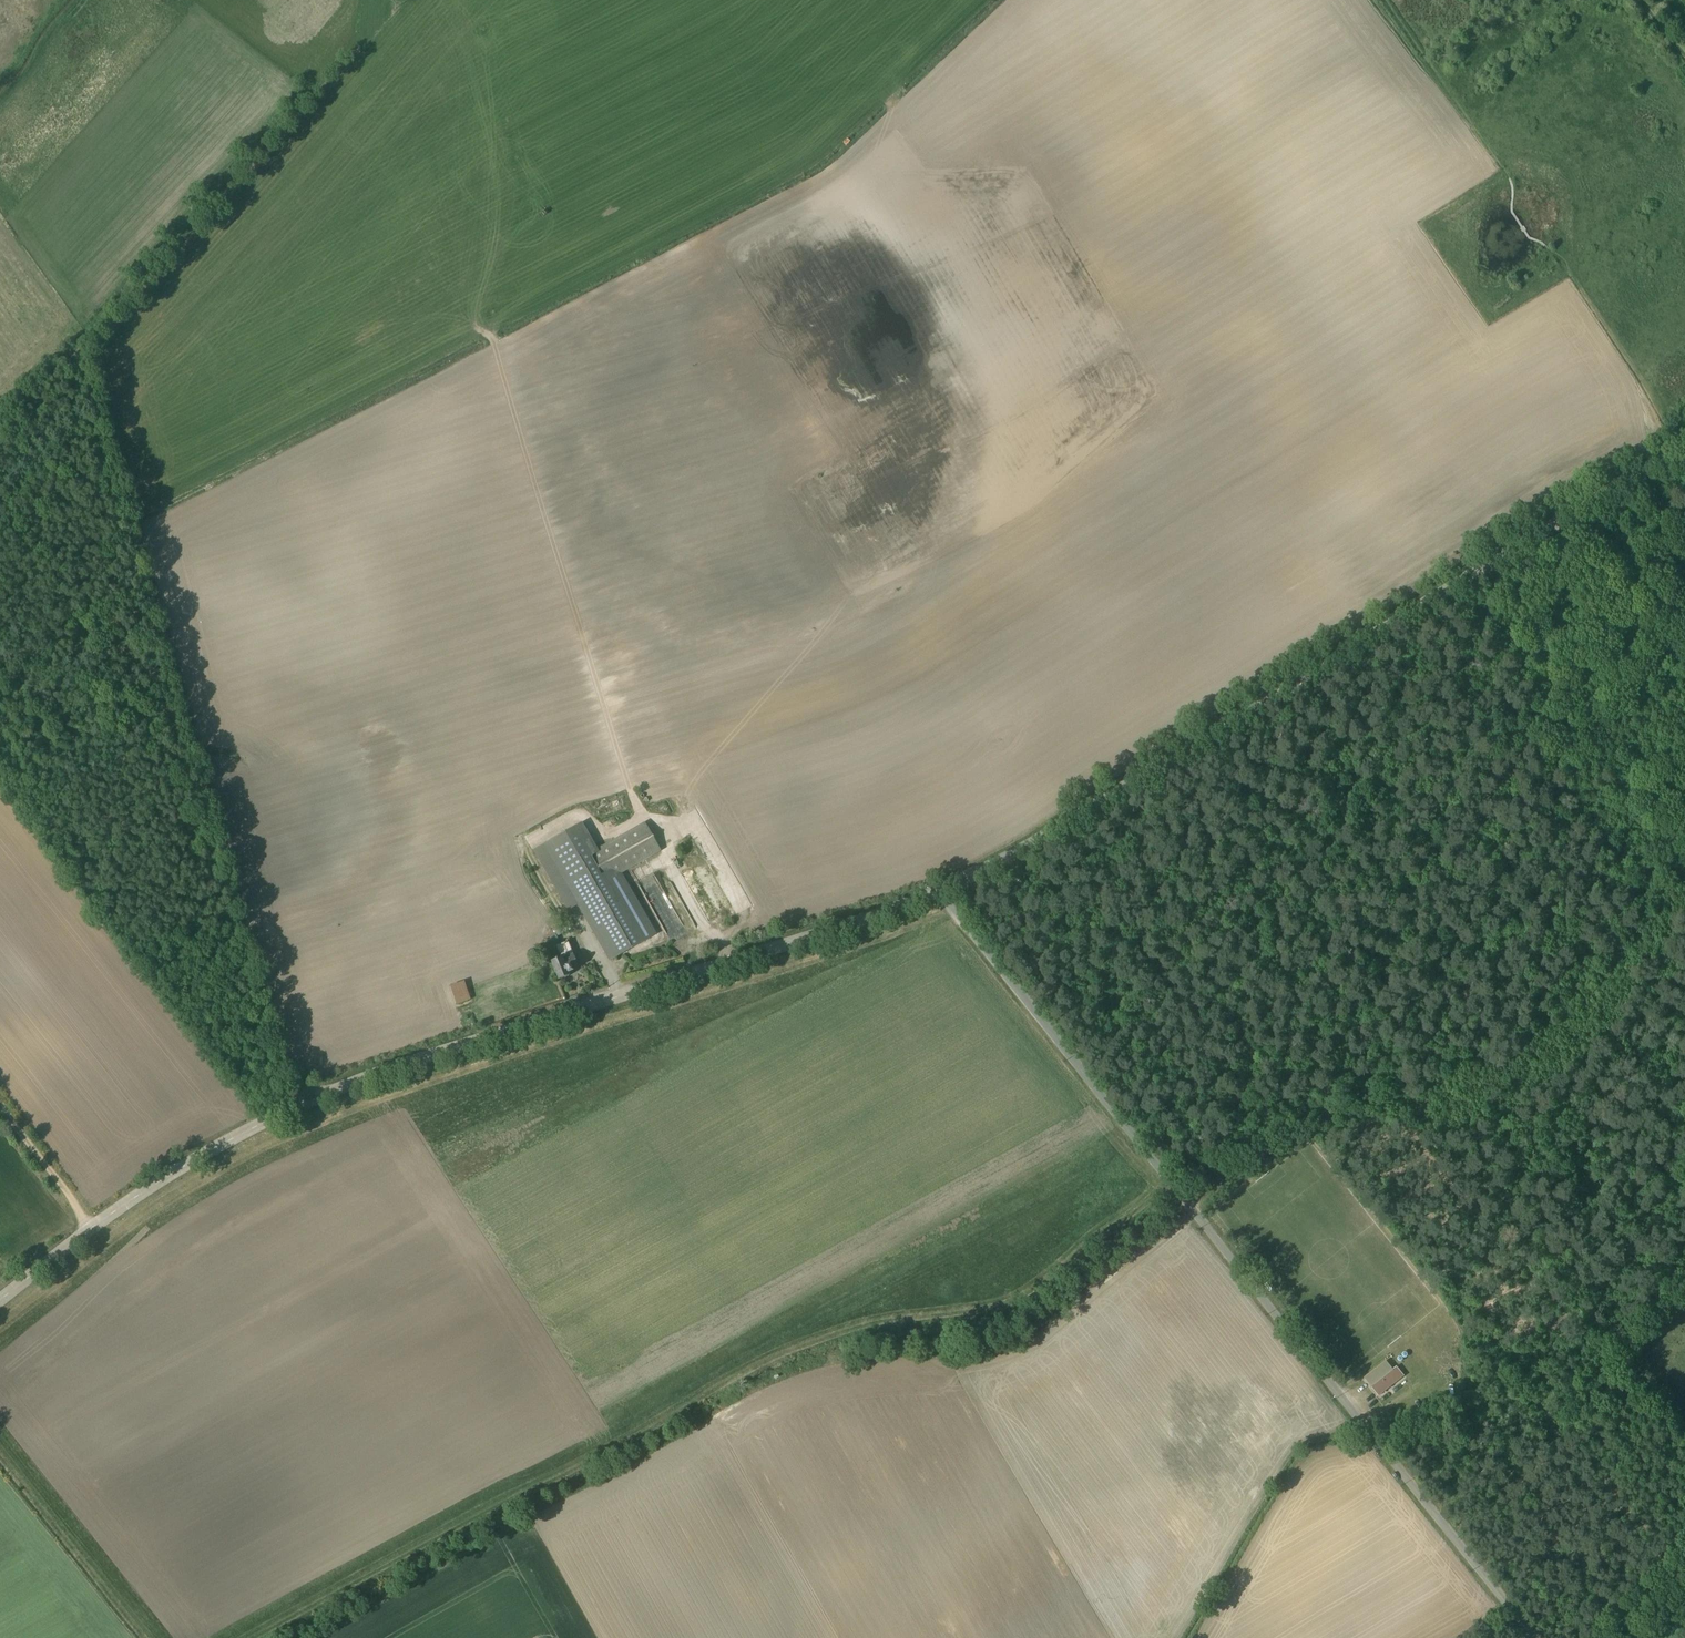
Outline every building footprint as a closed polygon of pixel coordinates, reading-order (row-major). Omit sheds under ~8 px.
[(579,906),(610,963),(655,938),(621,878),(660,856),(643,826),(596,852),(581,826),(535,852),(568,912),(579,906)] [(684,932),(656,872),(640,879),(667,939),(684,932)] [(550,963),(558,982),(569,977),(568,974),(572,972),(571,971),(579,968),(568,942),(557,947),(562,958),(550,963)] [(450,986),(456,1006),(471,1001),(464,981),(450,986)] [(1386,1359),(1364,1377),(1380,1397),(1402,1379),(1386,1359)]
